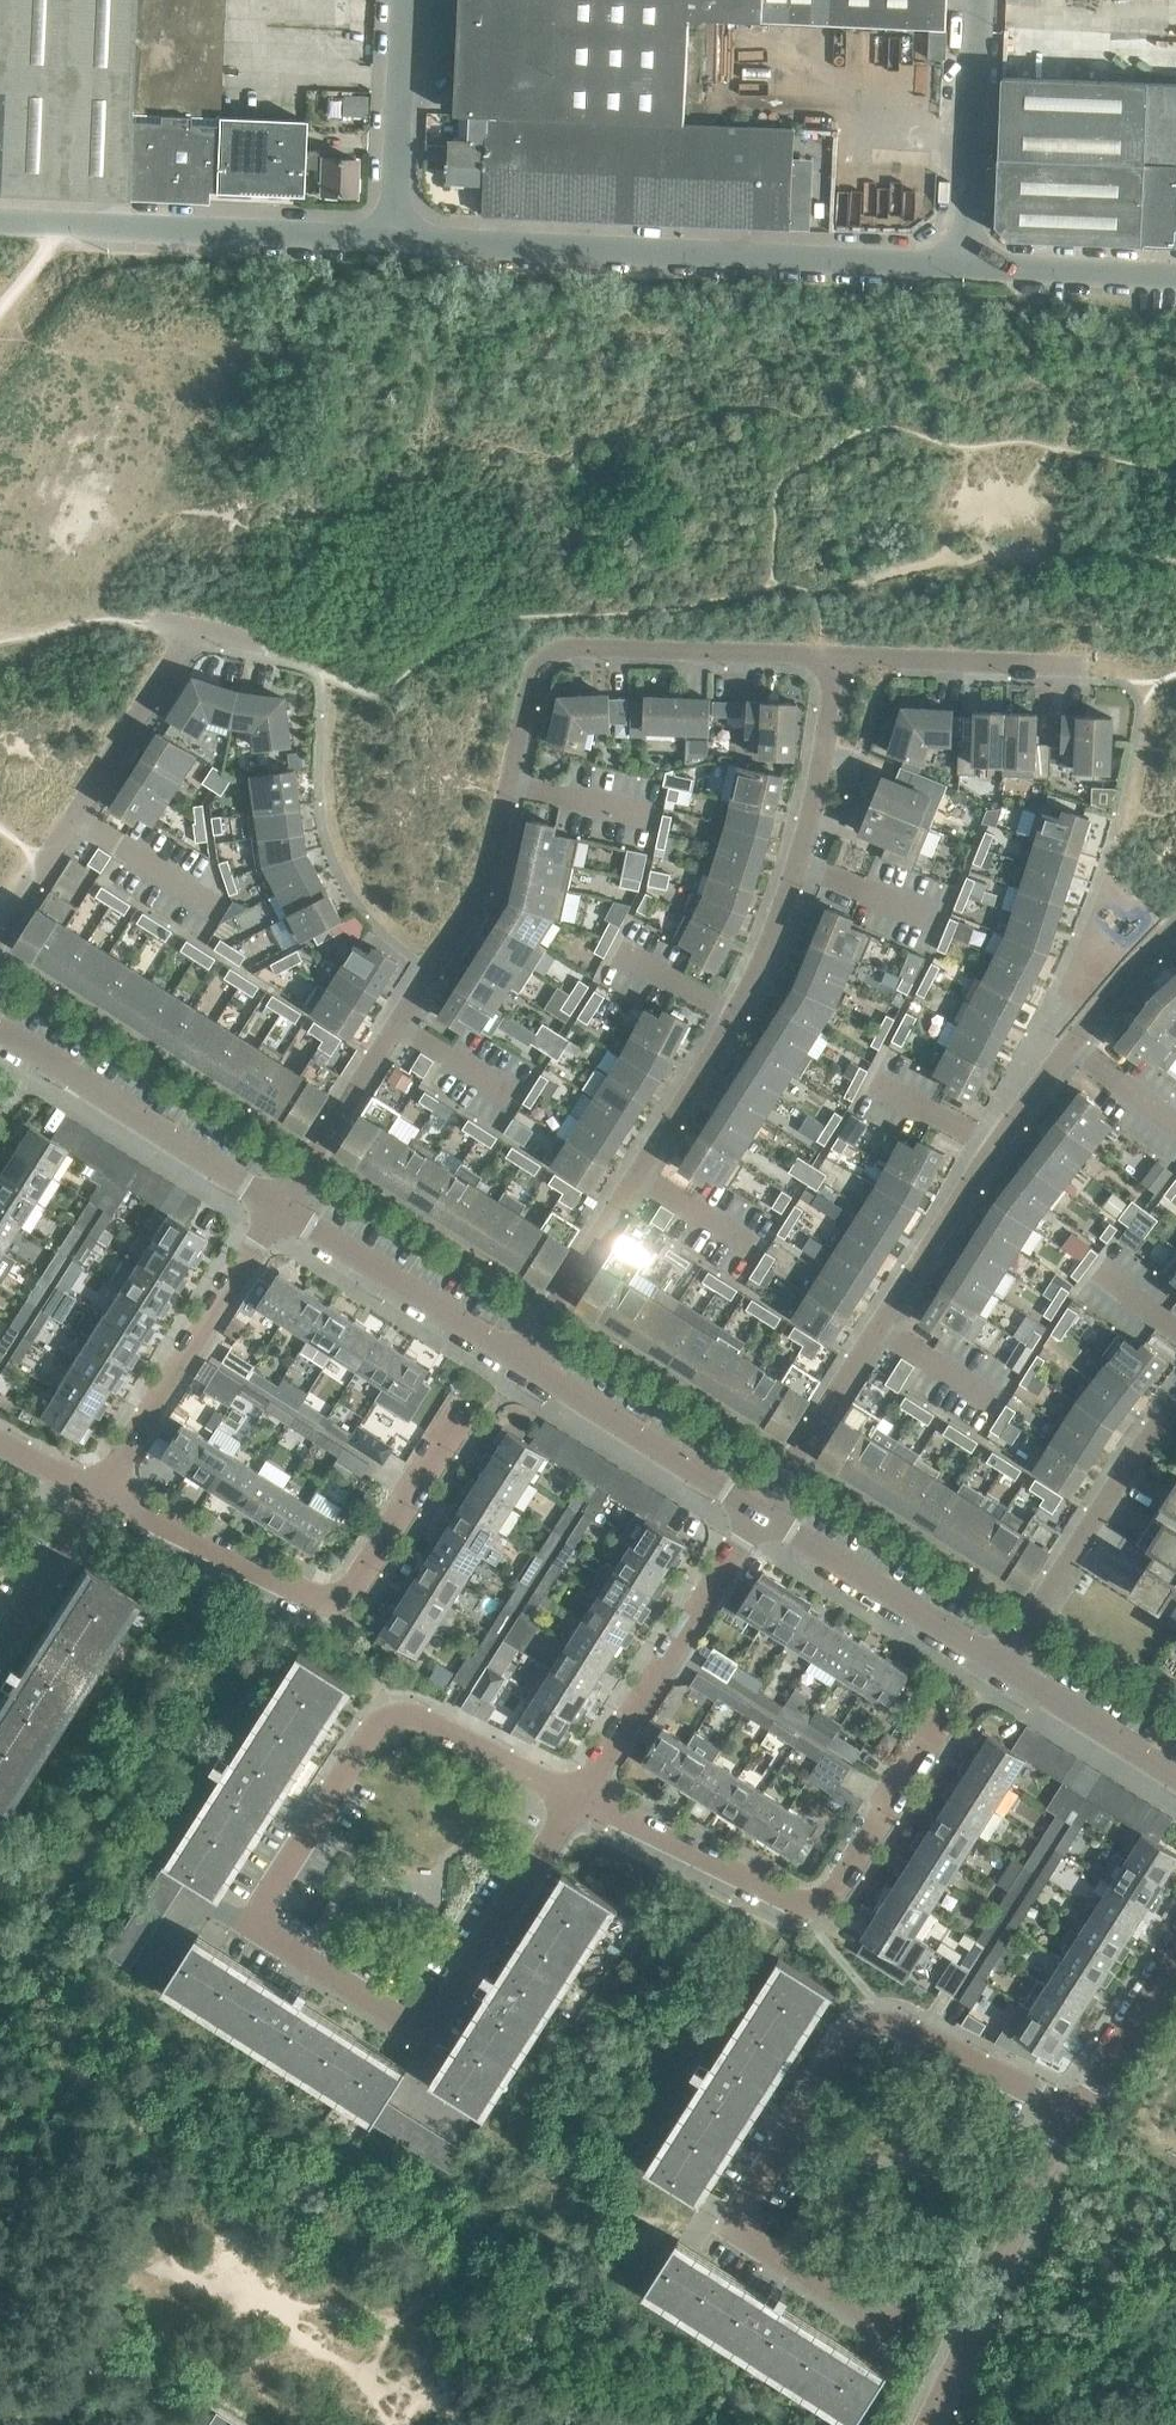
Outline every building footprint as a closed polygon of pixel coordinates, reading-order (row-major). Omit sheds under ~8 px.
[(68,54),(132,56),(135,0),(0,0),(0,91),(2,51),(68,54)] [(127,198),(124,198),(124,200),(215,204),(215,191),(219,116),(218,116),(223,0),(135,0),(132,56),(127,198)] [(335,36),(366,37),(367,0),(336,0),(335,36)] [(470,114),(487,114),(559,118),(684,123),(689,17),(689,0),(461,0),(455,113),(470,114)] [(689,17),(762,21),(946,28),(948,0),(689,0),(689,17)] [(945,58),(946,30),(928,29),(927,58),(945,58)] [(1004,29),(1001,76),(1028,78),(1030,30),(1004,29)] [(61,197),(68,54),(2,51),(0,91),(0,93),(0,194),(61,197)] [(61,197),(124,200),(124,198),(127,198),(132,56),(68,54),(61,197)] [(1175,245),(1175,84),(1072,80),(1028,78),(1001,76),(995,225),(1010,238),(1175,245)] [(367,95),(341,94),(341,117),(367,117),(367,95)] [(447,181),(484,183),(487,114),(470,114),(468,141),(449,140),(448,145),(425,144),(424,160),(446,161),(446,169),(447,169),(447,181)] [(487,114),(484,183),(484,187),(483,215),(790,229),(790,227),(790,216),(794,128),(684,123),(559,118),(487,114)] [(219,116),(215,191),(301,195),(301,192),(302,192),(304,149),(305,120),(219,116)] [(323,150),(304,149),(302,192),(353,195),(355,158),(323,157),(323,150)] [(809,217),(790,216),(790,227),(809,228),(809,217)] [(209,717),(232,724),(239,691),(195,677),(170,716),(198,734),(209,717)] [(782,697),(801,699),(802,682),(783,681),(782,697)] [(285,697),(239,691),(232,724),(255,727),(258,748),(291,743),(285,697)] [(610,727),(609,694),(560,696),(550,742),(583,749),(587,729),(610,727)] [(710,699),(646,696),(645,729),(709,732),(710,699)] [(722,715),(723,700),(713,700),(712,714),(722,715)] [(797,702),(749,700),(746,749),(762,750),(762,755),(794,756),(797,702)] [(928,742),(951,743),(951,729),(952,716),(952,710),(904,707),(889,752),(906,757),(922,762),(928,742)] [(1006,712),(976,711),(975,741),(961,741),(959,772),(974,772),(975,762),(1004,764),(1006,712)] [(1033,765),(1033,775),(1048,775),(1050,744),(1035,744),(1036,713),(1006,712),(1004,764),(1033,765)] [(1064,714),(1062,763),(1077,764),(1077,769),(1109,770),(1112,717),(1064,714)] [(952,716),(951,729),(961,730),(961,717),(952,716)] [(160,732),(146,754),(182,777),(196,755),(160,732)] [(687,736),(688,755),(709,755),(708,735),(687,736)] [(300,753),(288,755),(290,768),(302,766),(300,753)] [(182,777),(146,754),(132,776),(168,799),(182,777)] [(906,757),(903,766),(918,772),(922,762),(906,757)] [(782,774),(741,765),(729,763),(723,792),(734,795),(733,800),(775,809),(782,774)] [(202,782),(212,788),(223,771),(213,765),(202,782)] [(244,776),(249,811),(300,804),(295,769),(244,776)] [(212,788),(217,792),(222,795),(233,778),(223,771),(212,788)] [(669,786),(680,788),(683,789),(685,776),(666,772),(663,785),(669,786)] [(883,775),(871,803),(920,823),(920,822),(931,796),(940,799),(946,785),(917,773),(911,787),(883,775)] [(113,806),(135,820),(139,812),(154,822),(168,799),(132,776),(113,806)] [(666,799),(678,802),(680,788),(669,786),(666,799)] [(769,835),(775,809),(733,800),(728,824),(769,835)] [(929,826),(920,822),(920,823),(871,803),(860,831),(888,842),(883,856),(912,868),(929,826)] [(194,823),(205,822),(203,804),(191,805),(194,823)] [(303,830),(300,804),(249,811),(253,837),(303,830)] [(987,808),(982,822),(990,824),(996,826),(1002,807),(995,808),(987,808)] [(1029,836),(1037,839),(1038,838),(1078,851),(1089,817),(1065,809),(1062,817),(1037,810),(1029,836)] [(669,832),(672,815),(663,813),(659,830),(669,832)] [(212,816),(214,834),(223,832),(221,815),(212,816)] [(531,819),(523,854),(565,863),(565,864),(573,866),(579,838),(554,833),(556,824),(531,819)] [(205,822),(194,823),(196,842),(208,840),(205,822)] [(761,861),(769,835),(728,824),(720,848),(761,861)] [(257,868),(266,866),(266,865),(306,852),(303,830),(253,837),(257,868)] [(659,830),(656,847),(665,849),(669,832),(659,830)] [(986,830),(979,846),(988,850),(994,834),(986,830)] [(1037,839),(1030,863),(1071,875),(1078,851),(1038,838),(1037,839)] [(99,846),(88,863),(101,871),(112,855),(99,846)] [(981,865),(988,850),(979,846),(973,862),(981,865)] [(720,848),(713,873),(753,886),(761,861),(720,848)] [(317,871),(306,852),(266,865),(266,866),(279,891),(317,871)] [(560,888),(560,887),(565,864),(565,863),(523,854),(518,878),(560,888)] [(224,878),(233,875),(228,859),(219,862),(224,878)] [(1030,863),(1022,887),(1063,900),(1071,875),(1030,863)] [(625,864),(622,875),(641,879),(644,868),(625,864)] [(651,869),(649,876),(669,881),(671,873),(651,869)] [(279,891),(291,913),(291,914),(329,894),(317,871),(279,891)] [(745,912),(753,886),(713,873),(706,895),(745,912)] [(239,891),(233,875),(224,878),(230,894),(239,891)] [(639,890),(641,879),(622,875),(620,886),(639,890)] [(649,876),(648,884),(667,888),(669,881),(649,876)] [(976,879),(967,876),(960,892),(969,895),(976,879)] [(518,878),(513,900),(553,917),(553,918),(561,921),(568,889),(560,887),(560,888),(518,878)] [(96,895),(110,905),(117,895),(102,885),(96,895)] [(1022,887),(1014,912),(1055,925),(1063,900),(1022,887)] [(35,956),(44,962),(67,926),(68,926),(79,908),(51,890),(16,945),(35,957),(35,956)] [(646,892),(637,909),(648,915),(656,897),(646,892)] [(963,911),(969,895),(960,892),(954,907),(963,911)] [(296,941),(312,933),(330,924),(341,918),(329,894),(291,914),(291,913),(283,917),(296,941)] [(131,904),(117,895),(110,905),(125,914),(131,904)] [(732,936),(745,912),(706,895),(695,916),(694,917),(732,936)] [(537,942),(553,918),(553,917),(513,900),(501,919),(537,942)] [(848,925),(849,924),(852,917),(828,907),(815,940),(854,956),(854,957),(862,960),(872,934),(848,925)] [(137,922),(152,931),(158,921),(143,912),(137,922)] [(687,912),(675,937),(698,949),(694,956),(716,968),(732,936),(694,917),(695,916),(687,912)] [(1014,912),(1007,935),(1047,951),(1055,925),(1014,912)] [(950,917),(944,933),(952,936),(959,921),(950,917)] [(501,919),(488,941),(524,963),(537,942),(501,919)] [(172,930),(158,921),(152,931),(166,940),(172,930)] [(610,921),(602,936),(612,941),(620,926),(610,921)] [(959,921),(952,936),(967,942),(974,927),(959,921)] [(330,924),(312,933),(316,939),(318,943),(335,934),(330,924)] [(44,962),(66,976),(89,940),(68,926),(67,926),(44,962)] [(946,952),(952,936),(944,933),(937,948),(946,952)] [(1034,975),(1047,951),(1007,935),(996,956),(1034,975)] [(604,957),(612,941),(602,936),(594,951),(604,957)] [(214,948),(227,956),(234,946),(221,938),(214,948)] [(181,949),(195,959),(201,949),(187,939),(181,949)] [(66,976),(87,989),(109,953),(89,940),(66,976)] [(844,980),(854,957),(854,956),(815,940),(805,964),(844,980)] [(510,985),(524,963),(488,941),(474,963),(510,985)] [(379,990),(398,960),(376,947),(372,954),(357,945),(343,968),(379,990)] [(246,955),(234,946),(227,956),(240,965),(246,955)] [(210,968),(216,958),(201,949),(195,959),(210,968)] [(284,956),(290,967),(303,960),(297,949),(284,956)] [(87,989),(107,1002),(130,966),(109,953),(87,989)] [(290,967),(284,956),(271,963),(276,974),(290,967)] [(996,956),(984,979),(1022,998),(1034,975),(996,956)] [(912,959),(903,976),(914,981),(923,964),(912,959)] [(940,966),(932,962),(924,977),(932,981),(940,966)] [(474,963),(460,984),(496,1007),(510,985),(474,963)] [(834,1005),(844,980),(805,964),(796,986),(834,1005)] [(107,1002),(129,1015),(152,980),(130,966),(107,1002)] [(224,977),(239,986),(245,976),(231,967),(224,977)] [(365,1012),(379,990),(343,968),(329,989),(365,1012)] [(1156,993),(1175,1012),(1175,974),(1156,993)] [(260,986),(245,976),(239,986),(253,996),(260,986)] [(914,981),(903,976),(897,988),(908,993),(914,981)] [(924,996),(932,981),(924,977),(916,992),(924,996)] [(1010,1021),(1022,998),(984,979),(973,1002),(1010,1021)] [(129,1015),(151,1029),(174,993),(152,980),(129,1015)] [(580,1000),(589,985),(581,980),(572,994),(580,1000)] [(482,1030),(496,1007),(460,984),(441,1014),(462,1028),(467,1021),(482,1030)] [(783,1006),(819,1029),(834,1005),(796,986),(783,1006)] [(329,989),(315,1012),(351,1035),(365,1012),(329,989)] [(595,1012),(605,996),(595,989),(585,1006),(595,1012)] [(151,1029),(172,1043),(195,1007),(174,993),(151,1029)] [(1139,1015),(1175,1044),(1175,1012),(1156,993),(1139,1015)] [(266,1004),(281,1013),(287,1003),(273,994),(266,1004)] [(572,994),(563,1009),(571,1014),(580,1000),(572,994)] [(998,1044),(1010,1021),(973,1002),(961,1025),(998,1044)] [(302,1012),(287,1003),(281,1013),(295,1022),(302,1012)] [(585,1006),(578,1017),(588,1023),(595,1012),(585,1006)] [(769,1028),(805,1050),(819,1029),(783,1006),(769,1028)] [(217,1021),(195,1007),(172,1043),(194,1057),(217,1021)] [(689,1021),(666,1009),(662,1016),(647,1009),(635,1033),(672,1052),(689,1021)] [(917,1017),(906,1011),(900,1023),(911,1028),(917,1017)] [(886,1014),(879,1029),(887,1033),(895,1018),(886,1014)] [(1154,1060),(1162,1066),(1172,1061),(1175,1056),(1175,1044),(1139,1015),(1117,1043),(1138,1058),(1143,1052),(1154,1060)] [(308,1030),(322,1040),(329,1029),(314,1020),(308,1030)] [(239,1035),(217,1021),(194,1057),(216,1071),(239,1035)] [(543,1022),(537,1032),(553,1042),(559,1033),(543,1022)] [(902,1045),(911,1028),(900,1023),(891,1040),(902,1045)] [(987,1067),(998,1044),(961,1025),(949,1048),(987,1067)] [(791,1072),(805,1050),(769,1028),(755,1050),(791,1072)] [(342,1038),(329,1029),(322,1040),(318,1046),(332,1055),(342,1038)] [(871,1044),(879,1048),(887,1033),(879,1029),(871,1044)] [(537,1032),(530,1042),(547,1052),(553,1042),(537,1032)] [(564,1049),(570,1040),(559,1033),(553,1042),(564,1049)] [(660,1076),(672,1052),(635,1033),(623,1055),(660,1076)] [(258,1047),(239,1035),(216,1071),(236,1084),(259,1048),(258,1047)] [(236,1084),(257,1097),(280,1061),(281,1061),(285,1054),(263,1040),(258,1047),(259,1048),(236,1084)] [(564,1049),(553,1042),(547,1052),(558,1059),(564,1049)] [(970,1099),(987,1067),(949,1048),(937,1071),(952,1079),(948,1087),(970,1099)] [(778,1094),(791,1072),(755,1050),(742,1071),(778,1094)] [(421,1051),(411,1068),(424,1076),(435,1059),(421,1051)] [(623,1055),(610,1076),(646,1098),(660,1076),(623,1055)] [(312,1056),(301,1074),(301,1075),(279,1110),(287,1116),(287,1117),(306,1129),(341,1074),(312,1056)] [(301,1074),(281,1061),(280,1061),(257,1097),(279,1110),(301,1075),(301,1074)] [(860,1065),(852,1080),(860,1085),(868,1069),(860,1065)] [(411,1077),(395,1068),(388,1080),(404,1089),(411,1077)] [(728,1093),(764,1116),(778,1094),(742,1071),(728,1093)] [(541,1073),(532,1087),(540,1092),(549,1078),(541,1073)] [(632,1120),(646,1098),(610,1076),(596,1098),(632,1120)] [(860,1085),(852,1080),(844,1096),(853,1100),(860,1085)] [(531,1107),(540,1092),(532,1087),(523,1102),(531,1107)] [(419,1100),(433,1110),(440,1100),(425,1090),(419,1100)] [(1094,1145),(1110,1123),(1096,1113),(1101,1106),(1081,1091),(1060,1119),(1094,1145)] [(714,1115),(750,1138),(764,1116),(728,1093),(714,1115)] [(402,1113),(373,1095),(338,1150),(358,1162),(358,1161),(367,1167),(389,1131),(390,1131),(402,1113)] [(618,1142),(632,1120),(596,1098),(582,1119),(618,1142)] [(454,1109),(440,1100),(433,1110),(448,1119),(454,1109)] [(835,1110),(826,1125),(834,1130),(843,1115),(835,1110)] [(65,1114),(50,1138),(62,1147),(77,1122),(65,1114)] [(849,1119),(838,1136),(848,1142),(853,1145),(868,1122),(854,1115),(852,1114),(849,1119)] [(736,1160),(737,1159),(750,1138),(714,1115),(700,1137),(736,1160)] [(813,1116),(803,1132),(815,1140),(825,1124),(813,1116)] [(513,1117),(504,1132),(514,1138),(523,1124),(513,1117)] [(462,1128),(477,1137),(483,1127),(469,1118),(462,1128)] [(582,1119),(569,1141),(604,1164),(618,1142),(582,1119)] [(1060,1119),(1044,1139),(1078,1165),(1094,1145),(1060,1119)] [(7,1146),(6,1147),(50,1175),(66,1150),(66,1151),(67,1150),(62,1147),(50,1138),(23,1121),(14,1135),(21,1139),(14,1150),(7,1146)] [(77,1122),(62,1147),(67,1150),(67,1149),(74,1154),(79,1146),(89,1130),(77,1122)] [(825,1144),(834,1130),(826,1125),(817,1139),(825,1144)] [(498,1137),(483,1127),(477,1137),(491,1147),(498,1137)] [(89,1130),(79,1146),(74,1154),(86,1162),(102,1137),(89,1130)] [(410,1144),(390,1131),(389,1131),(367,1167),(388,1180),(411,1145),(410,1144)] [(841,1153),(848,1142),(838,1136),(831,1147),(841,1153)] [(86,1162),(99,1170),(115,1146),(102,1137),(86,1162)] [(388,1180),(410,1194),(433,1158),(434,1159),(438,1152),(415,1137),(410,1144),(411,1145),(388,1180)] [(700,1137),(681,1167),(703,1180),(707,1173),(729,1187),(744,1163),(737,1159),(736,1160),(700,1137)] [(927,1183),(943,1151),(921,1140),(917,1147),(901,1139),(889,1163),(927,1183)] [(1044,1139),(1028,1160),(1062,1186),(1078,1165),(1044,1139)] [(590,1186),(604,1164),(569,1141),(554,1164),(590,1186)] [(105,1174),(111,1178),(127,1153),(115,1146),(99,1170),(105,1174)] [(506,1156),(521,1165),(527,1155),(512,1146),(506,1156)] [(6,1147),(2,1154),(9,1158),(0,1172),(0,1178),(34,1200),(50,1175),(6,1147)] [(117,1182),(123,1186),(139,1161),(127,1153),(111,1178),(117,1182)] [(541,1164),(527,1155),(521,1165),(535,1174),(541,1164)] [(798,1155),(794,1163),(808,1172),(813,1165),(798,1155)] [(455,1172),(434,1159),(433,1158),(410,1194),(432,1208),(455,1172)] [(1028,1160),(1013,1180),(1047,1206),(1062,1186),(1028,1160)] [(1158,1160),(1143,1181),(1156,1192),(1168,1177),(1172,1171),(1172,1170),(1158,1160)] [(128,1189),(135,1193),(151,1168),(139,1161),(123,1186),(128,1189)] [(794,1163),(789,1171),(803,1180),(808,1172),(794,1163)] [(915,1206),(927,1183),(889,1163),(878,1185),(915,1206)] [(813,1165),(808,1172),(822,1181),(827,1174),(813,1165)] [(151,1168),(135,1193),(149,1202),(164,1177),(151,1168)] [(432,1208),(454,1222),(477,1186),(455,1172),(432,1208)] [(822,1181),(808,1172),(803,1180),(817,1189),(822,1181)] [(548,1183),(563,1192),(569,1182),(555,1173),(548,1183)] [(100,1207),(108,1196),(117,1182),(111,1178),(105,1174),(96,1188),(89,1199),(98,1205),(100,1207)] [(176,1184),(164,1177),(149,1202),(161,1209),(176,1184)] [(18,1225),(34,1200),(0,1178),(0,1213),(18,1225)] [(997,1202),(1032,1226),(1047,1206),(1013,1180),(997,1202)] [(1174,1181),(1164,1194),(1171,1200),(1175,1193),(1175,1183),(1174,1181)] [(128,1189),(123,1186),(117,1182),(108,1196),(100,1207),(104,1209),(112,1214),(119,1203),(128,1189)] [(569,1182),(563,1192),(559,1199),(572,1207),(583,1190),(569,1182)] [(166,1213),(171,1216),(187,1191),(176,1184),(161,1209),(167,1213),(166,1213)] [(878,1185),(864,1206),(900,1229),(915,1206),(878,1185)] [(498,1200),(477,1186),(454,1222),(476,1236),(498,1200)] [(782,1212),(793,1196),(783,1189),(772,1206),(782,1212)] [(505,1190),(498,1200),(476,1236),(497,1249),(520,1214),(527,1204),(505,1190)] [(199,1199),(187,1191),(171,1216),(184,1223),(199,1199)] [(76,1220),(79,1222),(85,1225),(98,1205),(89,1199),(79,1216),(76,1220)] [(1132,1199),(1125,1208),(1136,1216),(1143,1207),(1132,1199)] [(1018,1247),(1032,1226),(997,1202),(982,1224),(1018,1247)] [(661,1204),(651,1220),(664,1229),(675,1212),(661,1204)] [(803,1209),(795,1204),(786,1218),(794,1223),(803,1209)] [(886,1251),(900,1229),(864,1206),(851,1228),(886,1251)] [(1143,1207),(1136,1216),(1151,1228),(1158,1219),(1143,1207)] [(553,1208),(541,1227),(542,1227),(519,1263),(528,1269),(527,1270),(546,1282),(581,1227),(553,1208)] [(1136,1216),(1125,1208),(1118,1218),(1129,1226),(1136,1216)] [(103,1228),(112,1214),(104,1209),(91,1229),(100,1235),(103,1228)] [(18,1225),(0,1213),(0,1249),(2,1250),(18,1225)] [(188,1263),(195,1267),(200,1259),(193,1255),(204,1238),(205,1237),(184,1223),(171,1216),(166,1213),(166,1214),(167,1214),(151,1239),(188,1263)] [(541,1227),(520,1214),(497,1249),(519,1263),(542,1227),(541,1227)] [(1151,1228),(1136,1216),(1129,1226),(1144,1237),(1151,1228)] [(785,1237),(794,1223),(786,1218),(777,1233),(785,1237)] [(1107,1242),(1118,1228),(1110,1222),(1100,1236),(1107,1242)] [(969,1246),(1005,1269),(1018,1247),(982,1224),(969,1246)] [(69,1251),(79,1235),(82,1229),(79,1228),(73,1225),(61,1245),(69,1251)] [(91,1229),(88,1234),(96,1239),(107,1245),(113,1234),(103,1228),(100,1235),(91,1229)] [(873,1273),(886,1251),(851,1228),(837,1250),(873,1273)] [(88,1234),(79,1248),(75,1254),(84,1259),(96,1239),(88,1234)] [(810,1234),(801,1256),(824,1265),(833,1243),(810,1234)] [(1089,1244),(1077,1235),(1066,1249),(1079,1258),(1089,1244)] [(188,1263),(151,1239),(135,1264),(172,1288),(179,1292),(180,1291),(179,1291),(186,1281),(184,1276),(181,1274),(188,1263)] [(659,1253),(673,1262),(680,1252),(665,1243),(659,1253)] [(991,1290),(1005,1269),(969,1246),(955,1268),(991,1290)] [(630,1284),(642,1265),(614,1247),(579,1302),(598,1314),(598,1313),(607,1319),(630,1283),(630,1284)] [(1091,1247),(1081,1260),(1088,1266),(1099,1253),(1091,1247)] [(15,1258),(2,1250),(0,1249),(0,1281),(15,1258)] [(66,1256),(57,1250),(44,1271),(53,1276),(66,1256)] [(859,1294),(873,1273),(837,1250),(823,1272),(859,1294)] [(776,1257),(766,1251),(759,1262),(769,1268),(776,1257)] [(694,1261),(680,1252),(673,1262),(688,1271),(694,1261)] [(161,1305),(172,1288),(135,1264),(124,1257),(108,1282),(119,1289),(156,1313),(163,1317),(168,1309),(161,1305)] [(71,1259),(59,1279),(68,1285),(80,1265),(79,1264),(71,1259)] [(1081,1260),(1071,1274),(1078,1280),(1088,1266),(1081,1260)] [(760,1283),(769,1268),(759,1262),(750,1276),(760,1283)] [(977,1312),(991,1290),(955,1268),(941,1289),(977,1312)] [(702,1280),(717,1290),(723,1280),(709,1270),(702,1280)] [(283,1322),(303,1288),(279,1273),(280,1272),(279,1272),(257,1306),(258,1307),(258,1306),(283,1322)] [(845,1316),(859,1294),(823,1272),(809,1293),(845,1316)] [(37,1301),(50,1280),(41,1275),(28,1295),(37,1301)] [(738,1289),(723,1280),(717,1290),(731,1299),(738,1289)] [(651,1297),(630,1284),(630,1283),(607,1319),(629,1333),(651,1297)] [(56,1284),(43,1305),(52,1310),(65,1290),(56,1284)] [(1062,1285),(1053,1299),(1060,1304),(1069,1290),(1062,1285)] [(308,1338),(329,1304),(303,1288),(283,1322),(308,1338)] [(156,1313),(119,1289),(103,1314),(140,1339),(140,1338),(147,1343),(152,1334),(145,1330),(156,1313)] [(941,1289),(922,1319),(943,1333),(948,1326),(972,1341),(986,1318),(977,1312),(941,1289)] [(831,1339),(845,1316),(809,1293),(795,1316),(831,1339)] [(629,1333),(650,1346),(673,1311),(651,1297),(629,1333)] [(760,1317),(767,1307),(752,1298),(746,1308),(760,1317)] [(1053,1299),(1044,1314),(1051,1319),(1060,1304),(1053,1299)] [(21,1326),(34,1306),(25,1300),(13,1320),(21,1326)] [(680,1301),(673,1311),(650,1346),(672,1360),(701,1314),(680,1301)] [(329,1304),(308,1338),(333,1354),(355,1320),(329,1304)] [(1078,1312),(1068,1305),(1058,1322),(1068,1328),(1078,1312)] [(781,1316),(767,1307),(760,1317),(775,1327),(781,1316)] [(40,1310),(27,1330),(36,1335),(49,1315),(40,1310)] [(129,1355),(140,1339),(103,1314),(87,1340),(124,1364),(124,1363),(131,1368),(136,1359),(129,1355)] [(701,1314),(672,1360),(694,1374),(723,1328),(701,1314)] [(355,1320),(333,1354),(358,1370),(379,1336),(355,1320)] [(1061,1339),(1068,1328),(1058,1322),(1051,1333),(1061,1339)] [(18,1331),(10,1325),(0,1340),(0,1347),(6,1351),(18,1331)] [(809,1334),(795,1325),(789,1335),(803,1344),(809,1334)] [(716,1388),(739,1352),(745,1342),(723,1328),(694,1374),(716,1388)] [(1033,1348),(1042,1334),(1034,1329),(1025,1343),(1033,1348)] [(1143,1386),(1165,1358),(1145,1342),(1139,1349),(1119,1333),(1102,1356),(1109,1361),(1109,1360),(1143,1386)] [(809,1334),(803,1344),(799,1351),(812,1359),(823,1343),(809,1334)] [(47,1349),(33,1340),(24,1335),(11,1355),(20,1360),(24,1355),(27,1357),(42,1357),(47,1349)] [(379,1336),(358,1370),(383,1386),(404,1352),(379,1336)] [(79,1370),(108,1389),(115,1393),(120,1385),(114,1380),(124,1364),(87,1340),(71,1364),(79,1370)] [(1006,1362),(1007,1363),(1019,1370),(1033,1348),(1025,1343),(1020,1340),(1006,1362)] [(223,1361),(248,1377),(255,1365),(230,1349),(223,1361)] [(404,1352),(383,1386),(409,1402),(430,1368),(429,1367),(429,1368),(404,1352)] [(716,1388),(738,1402),(760,1366),(739,1352),(716,1388)] [(1028,1368),(1036,1373),(1045,1359),(1037,1354),(1028,1368)] [(902,1356),(889,1376),(885,1383),(898,1391),(915,1365),(902,1356)] [(4,1393),(20,1368),(8,1360),(0,1373),(0,1390),(4,1393)] [(1109,1361),(1094,1380),(1128,1406),(1143,1386),(1109,1360),(1109,1361)] [(793,1361),(781,1379),(782,1380),(759,1416),(768,1421),(767,1422),(787,1434),(822,1379),(793,1361)] [(79,1370),(71,1364),(55,1390),(79,1405),(92,1414),(99,1418),(104,1410),(98,1406),(108,1389),(79,1370)] [(738,1402),(759,1416),(782,1380),(781,1379),(760,1366),(738,1402)] [(244,1383),(219,1367),(211,1379),(236,1396),(244,1383)] [(1027,1387),(1036,1373),(1028,1368),(1019,1382),(1027,1387)] [(253,1380),(273,1393),(278,1384),(258,1372),(253,1380)] [(1094,1380),(1077,1402),(1113,1426),(1128,1406),(1094,1380)] [(269,1399),(249,1386),(244,1395),(263,1408),(269,1399)] [(278,1396),(298,1409),(304,1400),(284,1387),(278,1396)] [(82,1431),(92,1414),(79,1405),(55,1390),(40,1414),(39,1414),(38,1415),(79,1440),(83,1443),(88,1435),(82,1431)] [(920,1404),(906,1395),(899,1405),(914,1414),(920,1404)] [(883,1417),(854,1399),(819,1455),(838,1467),(839,1466),(847,1471),(870,1435),(871,1436),(883,1417)] [(294,1415),(274,1402),(269,1411),(289,1424),(294,1415)] [(1099,1447),(1113,1426),(1077,1402),(1064,1425),(1099,1447)] [(304,1412),(323,1424),(329,1416),(309,1404),(304,1412)] [(935,1414),(920,1404),(914,1414),(928,1424),(935,1414)] [(1006,1404),(999,1414),(1007,1419),(1014,1408),(1006,1404)] [(999,1414),(990,1429),(998,1434),(1007,1419),(999,1414)] [(319,1431),(299,1418),(294,1427),(314,1439),(319,1431)] [(328,1428),(348,1441),(354,1432),(334,1419),(328,1428)] [(163,1458),(187,1473),(208,1440),(183,1424),(184,1423),(183,1422),(161,1457),(162,1458),(163,1458)] [(943,1433),(957,1442),(964,1432),(949,1423),(943,1433)] [(358,1424),(354,1432),(348,1441),(383,1463),(391,1451),(380,1443),(382,1440),(358,1424)] [(1064,1425),(1051,1446),(1050,1447),(1085,1469),(1099,1447),(1064,1425)] [(504,1438),(493,1455),(531,1478),(546,1455),(547,1454),(542,1451),(530,1443),(503,1426),(498,1434),(504,1438)] [(978,1441),(964,1432),(957,1442),(972,1451),(978,1441)] [(339,1455),(344,1447),(324,1434),(319,1443),(339,1455)] [(870,1435),(847,1471),(869,1485),(892,1449),(871,1436),(870,1435)] [(208,1440),(187,1473),(213,1489),(233,1455),(208,1440)] [(1043,1440),(1028,1464),(1071,1492),(1085,1469),(1050,1447),(1051,1446),(1043,1440)] [(344,1447),(339,1455),(336,1459),(362,1476),(370,1463),(344,1447)] [(913,1463),(892,1449),(869,1485),(891,1499),(914,1463),(913,1463)] [(986,1460),(1001,1470),(1007,1460),(993,1450),(986,1460)] [(531,1478),(493,1455),(487,1451),(482,1459),(488,1463),(477,1480),(515,1504),(531,1478)] [(213,1489),(238,1505),(259,1472),(233,1455),(213,1489)] [(917,1455),(913,1463),(914,1463),(891,1499),(913,1513),(935,1477),(936,1478),(941,1470),(917,1455)] [(1022,1469),(1007,1460),(1001,1470),(1016,1479),(1022,1469)] [(238,1505),(262,1520),(284,1487),(259,1472),(238,1505)] [(472,1488),(461,1505),(499,1529),(515,1504),(477,1480),(471,1476),(466,1484),(472,1488)] [(935,1477),(913,1513),(934,1527),(957,1491),(936,1478),(935,1477)] [(584,1498),(588,1501),(597,1486),(591,1482),(585,1478),(569,1504),(578,1509),(584,1498)] [(1050,1487),(1035,1478),(1029,1488),(1044,1497),(1050,1487)] [(1155,1515),(1175,1528),(1175,1482),(1155,1515)] [(599,1508),(608,1493),(603,1490),(597,1486),(588,1501),(591,1502),(584,1513),(593,1519),(599,1508)] [(262,1520),(288,1536),(309,1503),(284,1487),(262,1520)] [(1050,1487),(1044,1497),(1039,1504),(1053,1512),(1063,1495),(1050,1487)] [(647,1518),(652,1521),(667,1496),(655,1489),(640,1513),(647,1517),(647,1518)] [(309,1503),(288,1536),(312,1552),(313,1553),(343,1506),(317,1490),(309,1503)] [(979,1505),(957,1491),(934,1527),(956,1540),(979,1505)] [(667,1496),(652,1521),(664,1528),(679,1504),(667,1496)] [(456,1514),(446,1531),(483,1554),(499,1529),(461,1505),(455,1501),(450,1509),(456,1514)] [(578,1509),(569,1504),(556,1524),(565,1529),(578,1509)] [(978,1554),(1000,1518),(979,1505),(956,1540),(978,1554)] [(580,1539),(593,1519),(584,1513),(571,1533),(580,1539)] [(1008,1574),(1027,1586),(1062,1531),(1034,1513),(1022,1532),(1023,1532),(1000,1568),(1008,1573),(1008,1574)] [(1139,1541),(1156,1551),(1175,1563),(1175,1528),(1155,1515),(1139,1541)] [(680,1556),(677,1554),(684,1543),(685,1542),(664,1528),(652,1521),(647,1518),(646,1518),(647,1519),(631,1544),(668,1568),(675,1572),(681,1562),(680,1556)] [(1023,1532),(1022,1532),(1000,1518),(978,1554),(1000,1568),(1023,1532)] [(483,1554),(446,1531),(439,1526),(434,1534),(440,1539),(430,1556),(467,1579),(483,1554)] [(549,1555),(562,1535),(554,1529),(540,1549),(549,1555)] [(568,1539),(555,1559),(564,1564),(576,1544),(568,1539)] [(615,1569),(652,1593),(659,1597),(664,1589),(657,1585),(668,1568),(631,1544),(615,1569)] [(424,1564),(414,1581),(451,1604),(467,1579),(430,1556),(423,1551),(418,1560),(424,1564)] [(1132,1589),(1160,1608),(1170,1614),(1175,1618),(1175,1563),(1156,1551),(1132,1589)] [(533,1580),(546,1559),(538,1554),(525,1574),(533,1580)] [(599,1594),(636,1618),(643,1622),(648,1614),(641,1610),(652,1593),(615,1569),(605,1562),(598,1572),(608,1579),(599,1594)] [(552,1564),(539,1584),(548,1589),(561,1569),(552,1564)] [(11,1678),(5,1686),(12,1690),(0,1709),(0,1805),(132,1598),(138,1602),(138,1601),(83,1565),(82,1567),(88,1571),(23,1674),(16,1670),(16,1669),(7,1663),(1,1672),(11,1678)] [(759,1576),(737,1610),(738,1611),(738,1610),(763,1627),(784,1593),(788,1587),(774,1578),(770,1584),(759,1577),(759,1576)] [(408,1589),(398,1606),(435,1629),(451,1604),(414,1581),(407,1577),(402,1585),(408,1589)] [(517,1604),(530,1584),(522,1579),(509,1599),(517,1604)] [(536,1589),(524,1608),(532,1614),(545,1595),(536,1589)] [(784,1593),(763,1627),(788,1642),(809,1609),(813,1603),(799,1594),(795,1600),(784,1593)] [(583,1619),(620,1643),(627,1647),(632,1639),(626,1635),(636,1618),(599,1594),(583,1619)] [(435,1629),(398,1606),(391,1602),(386,1610),(392,1614),(382,1631),(381,1631),(381,1632),(419,1656),(419,1655),(435,1629)] [(501,1630),(514,1609),(505,1604),(493,1624),(501,1630)] [(809,1609),(788,1642),(814,1659),(835,1625),(809,1609)] [(520,1614),(507,1634),(516,1640),(529,1619),(520,1614)] [(567,1645),(604,1669),(611,1673),(616,1664),(610,1660),(620,1643),(583,1619),(567,1645)] [(835,1625),(814,1659),(839,1675),(860,1641),(835,1625)] [(485,1656),(498,1635),(490,1630),(477,1650),(485,1656)] [(504,1640),(495,1654),(507,1662),(516,1647),(504,1640)] [(860,1641),(839,1675),(863,1690),(885,1657),(860,1641)] [(551,1670),(588,1693),(595,1698),(600,1690),(594,1685),(604,1669),(567,1645),(551,1670)] [(166,1862),(188,1876),(221,1897),(222,1896),(216,1892),(281,1790),(287,1794),(287,1792),(282,1789),(348,1685),(354,1689),(355,1687),(299,1652),(299,1653),(305,1657),(239,1760),(232,1756),(227,1765),(218,1759),(213,1767),(228,1777),(173,1865),(167,1861),(166,1862)] [(453,1678),(466,1686),(482,1661),(469,1653),(453,1678)] [(710,1653),(702,1665),(728,1681),(734,1673),(736,1670),(710,1653)] [(885,1657),(863,1690),(888,1706),(889,1707),(910,1673),(909,1672),(885,1657)] [(535,1695),(573,1719),(579,1723),(584,1715),(578,1711),(588,1693),(551,1670),(535,1695)] [(698,1672),(690,1684),(716,1700),(719,1696),(724,1688),(698,1672)] [(754,1686),(734,1673),(728,1681),(748,1694),(754,1686)] [(481,1676),(473,1689),(485,1697),(493,1683),(481,1676)] [(724,1688),(719,1696),(739,1709),(744,1701),(724,1688)] [(753,1698),(773,1711),(779,1702),(758,1689),(753,1698)] [(520,1719),(519,1718),(519,1719),(563,1748),(568,1740),(562,1736),(573,1719),(535,1695),(520,1719)] [(769,1717),(749,1704),(743,1713),(764,1726),(769,1717)] [(778,1714),(798,1727),(804,1718),(784,1705),(778,1714)] [(823,1743),(828,1746),(836,1733),(839,1728),(815,1713),(804,1730),(823,1743)] [(794,1733),(775,1720),(769,1729),(789,1742),(794,1733)] [(1027,1725),(1012,1749),(1024,1757),(1040,1733),(1027,1725)] [(643,1761),(668,1776),(689,1744),(688,1743),(664,1728),(665,1728),(663,1727),(641,1761),(643,1761)] [(985,1743),(974,1760),(1011,1783),(1026,1759),(1027,1760),(1027,1759),(1024,1757),(1012,1749),(983,1731),(978,1739),(985,1743)] [(714,1760),(715,1760),(722,1749),(695,1732),(688,1743),(689,1744),(668,1776),(684,1787),(682,1789),(692,1795),(693,1793),(693,1792),(714,1760)] [(854,1762),(861,1749),(836,1733),(828,1746),(854,1762)] [(890,1733),(886,1734),(880,1742),(890,1748),(897,1738),(890,1733)] [(1040,1733),(1024,1757),(1027,1759),(1027,1758),(1036,1764),(1052,1740),(1040,1733)] [(819,1749),(800,1736),(794,1745),(814,1757),(819,1749)] [(1052,1740),(1036,1764),(1049,1772),(1064,1748),(1052,1740)] [(1064,1748),(1049,1772),(1061,1780),(1076,1756),(1064,1748)] [(842,1780),(850,1768),(824,1752),(816,1764),(842,1780)] [(1011,1783),(974,1760),(967,1756),(962,1764),(969,1768),(958,1785),(994,1809),(1011,1783)] [(1076,1756),(1061,1780),(1062,1780),(1073,1787),(1088,1763),(1076,1756)] [(693,1792),(693,1793),(718,1808),(739,1775),(715,1760),(714,1760),(693,1792)] [(1088,1763),(1073,1787),(1074,1788),(1085,1795),(1100,1771),(1088,1763)] [(1100,1771),(1085,1795),(1096,1802),(1097,1803),(1112,1779),(1100,1771)] [(718,1808),(743,1824),(764,1792),(739,1775),(718,1808)] [(1112,1779),(1097,1803),(1109,1810),(1124,1786),(1112,1779)] [(952,1795),(942,1810),(978,1834),(994,1809),(958,1785),(951,1781),(947,1787),(949,1793),(952,1795)] [(1073,1788),(1072,1787),(1062,1781),(1053,1796),(1064,1803),(1073,1788)] [(1124,1786),(1109,1810),(1121,1818),(1136,1794),(1124,1786)] [(1075,1810),(1085,1795),(1073,1788),(1064,1803),(1075,1810)] [(743,1824),(768,1840),(789,1807),(764,1792),(743,1824)] [(843,1805),(839,1812),(850,1819),(863,1799),(851,1792),(843,1805)] [(1136,1794),(1121,1818),(1133,1826),(1149,1802),(1136,1794)] [(1085,1795),(1075,1810),(1086,1817),(1096,1802),(1085,1795)] [(1149,1802),(1133,1826),(1142,1832),(1145,1834),(1161,1809),(1149,1802)] [(937,1818),(926,1835),(962,1860),(978,1834),(942,1810),(935,1806),(930,1814),(937,1818)] [(815,1823),(814,1822),(813,1822),(789,1807),(768,1840),(793,1856),(792,1856),(793,1857),(815,1823)] [(1161,1809),(1145,1834),(1158,1842),(1173,1817),(1161,1809)] [(1044,1834),(1041,1839),(1050,1845),(1053,1839),(1065,1819),(1057,1814),(1056,1815),(1044,1834)] [(1067,1849),(1080,1829),(1072,1823),(1056,1849),(1064,1854),(1067,1849)] [(962,1860),(926,1835),(919,1831),(914,1839),(921,1844),(910,1861),(947,1884),(962,1860)] [(1163,1882),(1170,1886),(1175,1878),(1169,1874),(1175,1862),(1175,1853),(1158,1842),(1145,1834),(1142,1832),(1142,1833),(1126,1858),(1163,1882)] [(1028,1860),(1025,1864),(1034,1870),(1050,1845),(1041,1839),(1028,1860)] [(1056,1849),(1043,1869),(1040,1874),(1048,1879),(1064,1854),(1056,1849)] [(905,1869),(894,1886),(930,1910),(947,1884),(910,1861),(903,1856),(898,1864),(905,1869)] [(1110,1883),(1147,1907),(1154,1911),(1159,1903),(1153,1899),(1163,1882),(1126,1858),(1110,1883)] [(158,1875),(180,1890),(188,1876),(166,1862),(158,1875)] [(1012,1885),(1009,1889),(1018,1895),(1021,1890),(1034,1870),(1025,1864),(1012,1885)] [(481,1977),(491,1983),(486,1992),(492,1996),(469,2033),(437,2082),(431,2078),(430,2079),(485,2115),(486,2113),(480,2110),(530,2033),(612,1903),(617,1906),(618,1905),(563,1871),(562,1872),(568,1875),(503,1979),(497,1975),(497,1974),(487,1968),(481,1977)] [(1032,1904),(1048,1879),(1040,1874),(1027,1894),(1024,1899),(1032,1904)] [(149,1888),(171,1903),(180,1890),(158,1875),(149,1888)] [(1094,1909),(1132,1932),(1138,1936),(1143,1928),(1137,1924),(1147,1907),(1110,1883),(1101,1877),(1093,1890),(1102,1896),(1094,1909)] [(888,1896),(878,1911),(915,1934),(930,1910),(894,1886),(888,1881),(883,1888),(885,1894),(888,1896)] [(141,1901),(163,1915),(171,1903),(149,1888),(141,1901)] [(1009,1889),(993,1915),(1002,1920),(1005,1915),(1018,1895),(1009,1889)] [(1007,1924),(1016,1930),(1032,1904),(1024,1899),(1011,1919),(1007,1924)] [(133,1915),(155,1929),(163,1915),(141,1901),(133,1915)] [(1078,1934),(1116,1957),(1122,1962),(1127,1954),(1121,1949),(1132,1932),(1094,1909),(1085,1903),(1077,1916),(1086,1922),(1078,1934)] [(915,1934),(878,1911),(872,1907),(866,1915),(873,1919),(862,1936),(861,1935),(861,1936),(908,1967),(925,1941),(915,1934)] [(124,1928),(146,1942),(155,1929),(133,1915),(124,1928)] [(980,1935),(977,1940),(985,1945),(989,1940),(1002,1920),(993,1915),(980,1935)] [(1000,1955),(1016,1930),(1007,1924),(992,1949),(1000,1955)] [(116,1941),(138,1955),(146,1942),(124,1928),(116,1941)] [(1062,1959),(1100,1983),(1106,1987),(1111,1979),(1105,1974),(1116,1957),(1078,1934),(1069,1928),(1061,1941),(1070,1947),(1062,1959)] [(372,2121),(373,2122),(388,2100),(409,2067),(408,2066),(404,2072),(301,2007),(305,2000),(312,1991),(302,1985),(296,1995),(288,1990),(284,1996),(196,1940),(200,1934),(198,1934),(163,1989),(164,1990),(168,1984),(376,2115),(372,2121)] [(108,1954),(130,1968),(138,1955),(116,1941),(108,1954)] [(952,1959),(956,1961),(961,1953),(942,1941),(937,1949),(952,1959)] [(979,1969),(976,1974),(984,1979),(1000,1955),(992,1949),(979,1969)] [(645,2167),(700,2202),(701,2200),(695,2196),(760,2094),(766,2098),(767,2096),(761,2093),(828,1989),(834,1993),(834,1992),(779,1957),(778,1958),(784,1962),(718,2065),(712,2061),(706,2069),(697,2064),(692,2071),(708,2082),(652,2169),(646,2166),(645,2167)] [(1100,1983),(1062,1959),(1047,1984),(1084,2008),(1090,2012),(1095,2004),(1089,2000),(1100,1983)] [(953,1996),(969,1970),(961,1965),(957,1962),(941,1988),(953,1996)] [(960,2000),(972,2008),(989,1982),(984,1979),(976,1974),(960,2000)] [(1047,1984),(1030,2010),(1068,2033),(1074,2037),(1079,2029),(1073,2025),(1084,2008),(1047,1984)] [(1068,2033),(1030,2010),(1015,2033),(1014,2034),(1059,2062),(1064,2054),(1057,2050),(1068,2033)] [(442,2166),(456,2143),(388,2100),(373,2122),(442,2166)] [(456,2143),(442,2166),(451,2171),(465,2149),(456,2143)] [(776,2300),(768,2294),(764,2300),(676,2245),(680,2239),(679,2238),(643,2293),(645,2294),(648,2288),(856,2420),(853,2424),(854,2424),(889,2371),(887,2370),(883,2376),(780,2311),(784,2305),(785,2305),(791,2295),(782,2290),(776,2300)] [(216,2411),(207,2424),(208,2424),(237,2424),(216,2411)]
